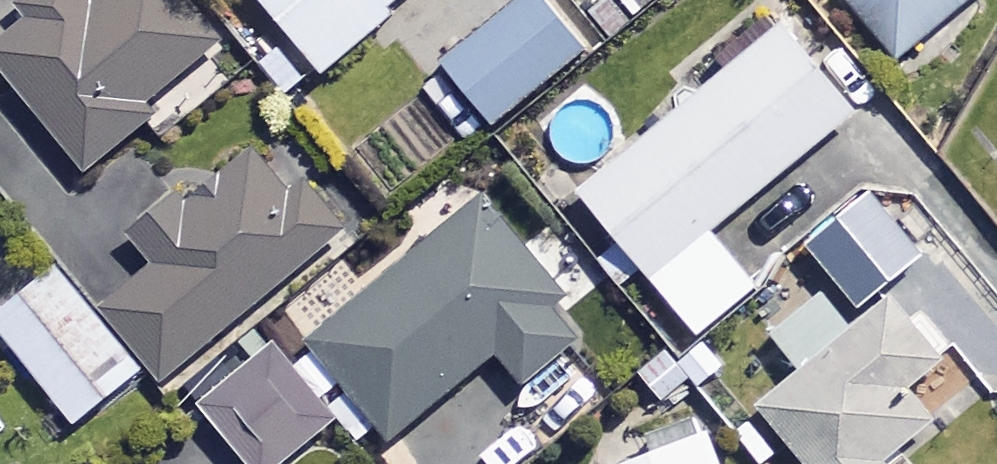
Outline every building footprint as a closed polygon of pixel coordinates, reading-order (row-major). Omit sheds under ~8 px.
[(185,0),(109,0),(104,4),(101,0),(33,0),(24,8),(36,22),(0,52),(0,64),(103,188),(244,70),(185,0)] [(329,78),(418,0),(261,0),(329,78)] [(543,0),(523,0),(445,63),(497,128),(588,56),(543,0)] [(900,60),(972,0),(850,0),(900,60)] [(859,119),(787,30),(583,194),(701,340),(761,291),(715,235),(859,119)] [(294,199),(258,155),(189,212),(183,204),(138,240),(158,265),(100,312),(161,388),(365,222),(326,173),(294,199)] [(501,358),(528,393),(583,349),(556,314),(574,300),(493,197),(308,344),(388,446),(501,358)] [(946,364),(850,246),(882,220),(864,198),(806,245),(840,288),(777,339),(808,378),(767,412),(809,463),(889,463),(935,426),(909,394),(946,364)] [(65,274),(0,325),(0,327),(79,428),(145,377),(65,274)] [(240,346),(191,389),(210,411),(204,416),(246,463),(295,463),(338,427),(275,354),(259,368),(240,346)] [(713,442),(658,463),(721,463),(713,442)]
